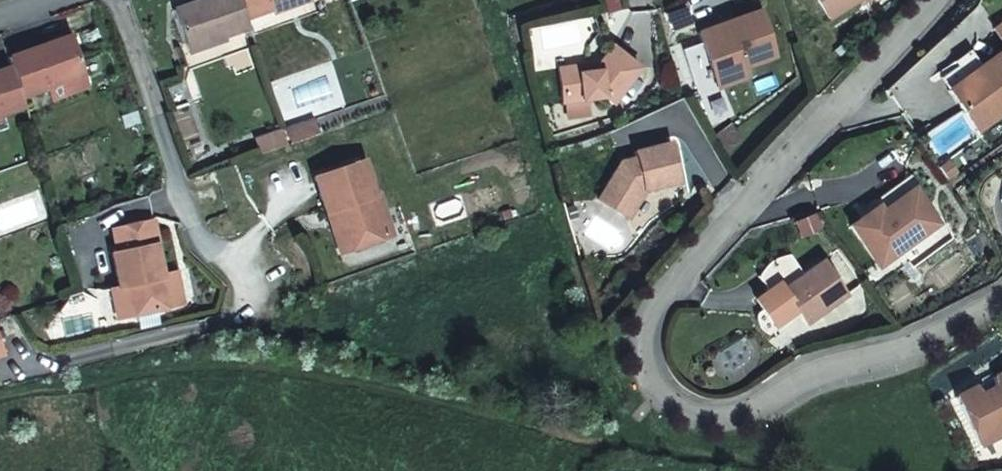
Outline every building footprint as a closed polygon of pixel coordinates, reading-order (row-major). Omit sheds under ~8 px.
[(259,35),(256,25),(248,0),(233,0),(182,17),(193,51),(214,44),(216,50),(259,35)] [(256,25),(295,12),(297,15),(319,8),(316,0),(248,0),(256,25)] [(875,0),(816,0),(830,23),(862,4),(864,7),(875,0)] [(761,18),(699,40),(716,85),(743,75),(777,63),(761,18)] [(80,43),(16,64),(18,73),(28,102),(52,94),(55,105),(95,93),(90,75),(80,43)] [(217,53),(216,50),(214,44),(193,51),(196,60),(217,53)] [(615,109),(642,73),(612,50),(596,71),(589,71),(585,69),(558,72),(562,107),(604,101),(615,109)] [(950,94),(980,136),(1001,120),(1001,57),(979,74),(950,94)] [(940,80),(950,94),(979,74),(968,60),(940,80)] [(18,73),(0,79),(0,122),(31,112),(28,102),(18,73)] [(743,75),(716,85),(719,95),(747,85),(743,75)] [(297,154),(327,144),(322,129),(293,140),(297,154)] [(263,149),(268,163),(293,155),(288,141),(263,149)] [(620,168),(598,205),(627,222),(637,204),(636,199),(680,187),(670,148),(635,158),(636,164),(620,168)] [(369,172),(319,187),(330,224),(342,220),(355,261),(396,249),(383,207),(380,208),(369,172)] [(885,217),(917,193),(910,183),(877,206),(881,211),(885,217)] [(944,230),(917,193),(885,217),(881,211),(852,232),(882,274),(944,230)] [(342,220),(330,224),(343,265),(355,261),(342,220)] [(156,226),(116,234),(121,257),(116,258),(123,292),(127,291),(133,320),(185,308),(178,276),(165,279),(159,250),(161,249),(156,226)] [(849,302),(824,267),(783,295),(808,331),(849,302)] [(127,291),(123,292),(114,294),(120,323),(133,320),(127,291)] [(0,327),(0,361),(10,358),(0,327)] [(995,386),(999,393),(961,413),(982,454),(1001,443),(1001,382),(995,386)] [(995,386),(957,405),(961,413),(999,393),(995,386)]
